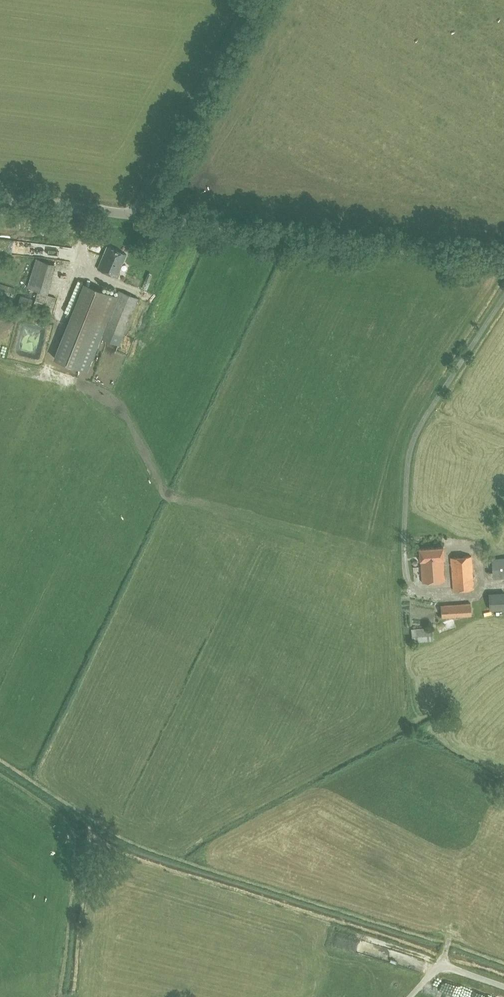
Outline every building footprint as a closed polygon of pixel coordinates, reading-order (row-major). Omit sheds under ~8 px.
[(98,268),(117,276),(126,254),(108,246),(98,268)] [(27,287),(48,293),(56,264),(36,258),(27,287)] [(13,296),(15,288),(0,283),(0,292),(4,293),(13,296)] [(54,358),(88,372),(103,334),(102,334),(105,328),(123,335),(138,297),(119,290),(117,296),(84,283),(69,321),(54,358)] [(33,308),(52,313),(57,297),(38,291),(33,308)] [(18,303),(31,307),(33,298),(21,295),(18,303)] [(420,560),(422,582),(444,580),(442,559),(445,559),(444,546),(419,548),(420,560)] [(451,557),(453,590),(474,588),(472,555),(451,557)] [(493,578),(503,577),(503,557),(491,558),(493,578)] [(503,609),(503,592),(488,592),(490,610),(503,609)] [(441,605),(442,617),(472,615),(471,602),(441,605)] [(411,628),(412,642),(434,640),(432,627),(411,628)]
